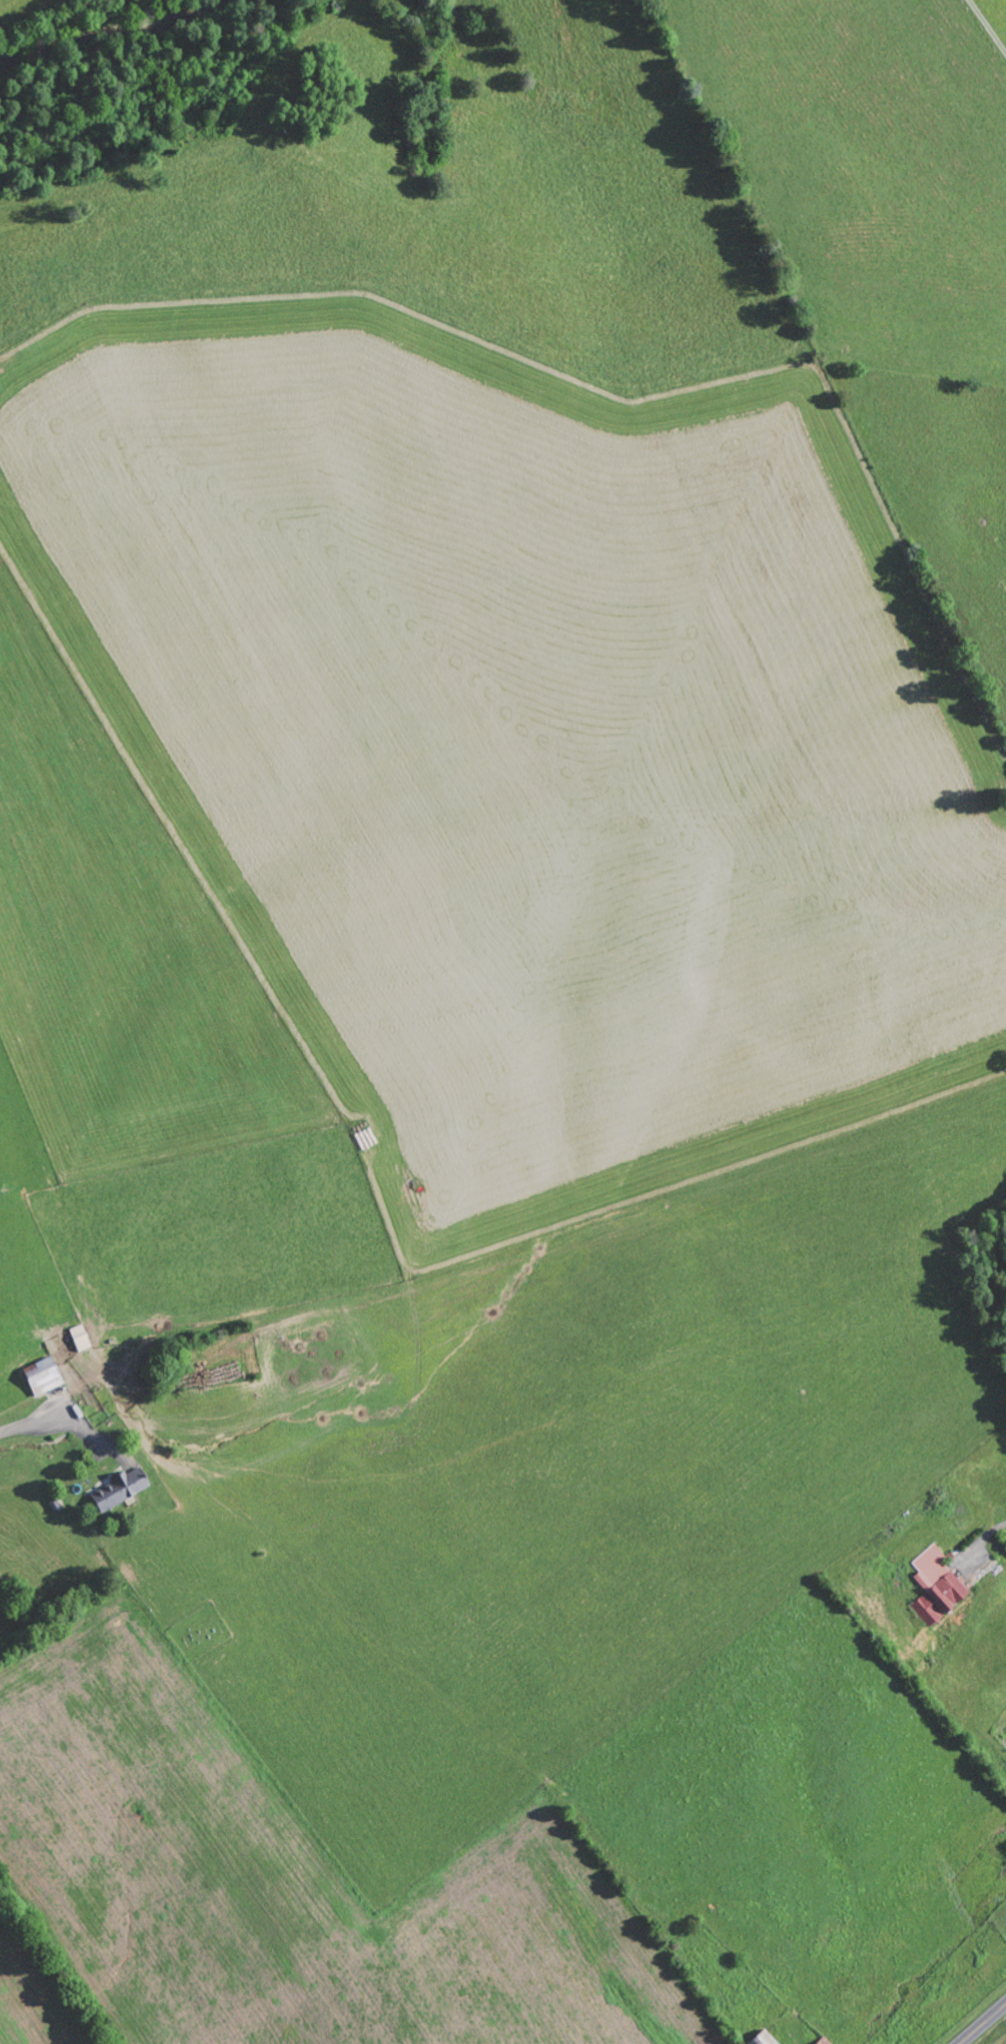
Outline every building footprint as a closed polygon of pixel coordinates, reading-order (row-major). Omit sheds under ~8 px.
[(72,1328),(79,1351),(93,1347),(86,1324),(72,1328)] [(25,1369),(38,1396),(66,1383),(54,1356),(25,1369)] [(153,1487),(144,1467),(93,1490),(102,1510),(153,1487)] [(914,1561),(922,1572),(916,1576),(929,1592),(913,1605),(931,1627),(972,1594),(944,1559),(948,1556),(938,1543),(914,1561)] [(776,2039),(767,2029),(751,2043),(773,2043),(772,2043),(776,2039)]
